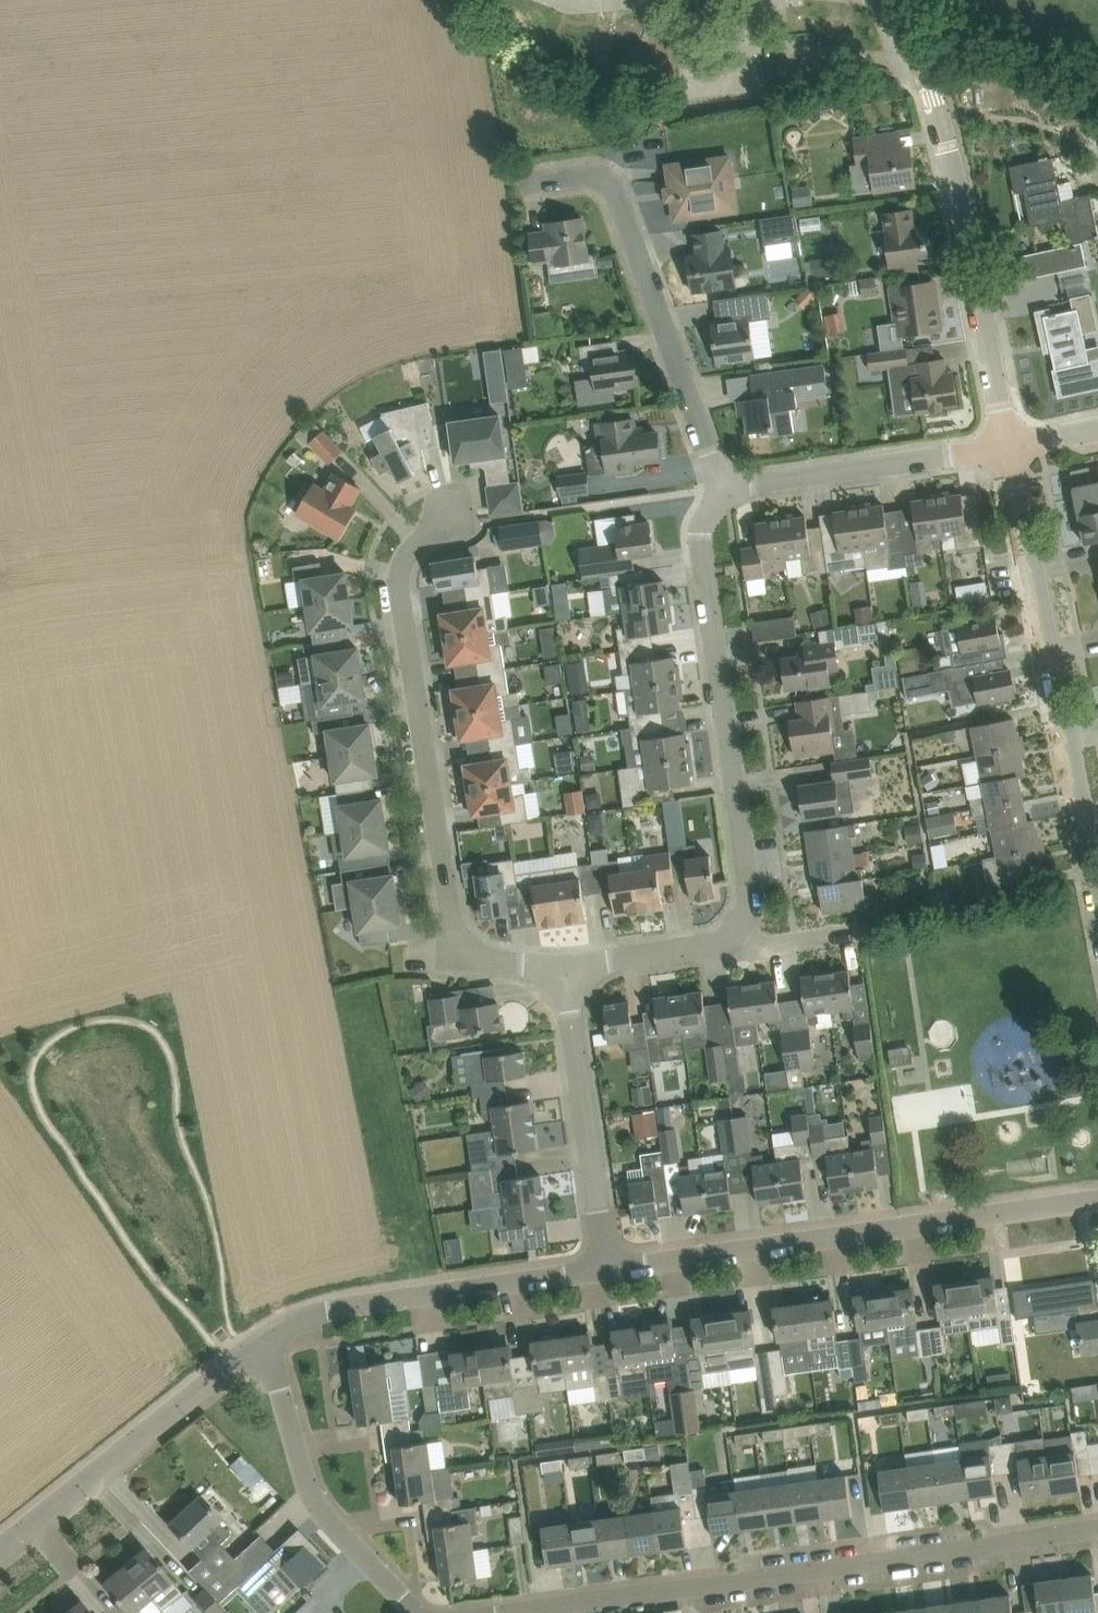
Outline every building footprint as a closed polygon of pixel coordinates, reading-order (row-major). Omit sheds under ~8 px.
[(907,147),(904,147),(901,130),(854,137),(858,167),(871,165),(875,191),(916,185),(913,162),(909,163),(907,147)] [(675,220),(697,216),(740,210),(732,157),(668,165),(675,220)] [(1032,162),(1011,166),(1016,193),(1029,190),(1031,196),(1026,197),(1032,226),(1065,220),(1070,244),(1081,242),(1097,238),(1097,223),(1096,223),(1090,195),(1076,198),(1072,181),(1058,184),(1052,158),(1032,162)] [(795,206),(813,204),(811,186),(792,188),(795,206)] [(882,213),(890,262),(929,256),(925,225),(915,226),(912,209),(882,213)] [(767,245),(799,240),(795,213),(761,219),(765,245),(767,245)] [(535,264),(540,263),(555,261),(556,265),(573,262),(575,280),(599,276),(597,253),(588,254),(583,218),(552,222),(553,231),(531,234),(535,264)] [(694,292),(716,289),(749,284),(751,280),(752,277),(752,273),(750,269),(747,266),(743,265),(734,266),(732,249),(726,249),(725,230),(695,235),(698,254),(696,254),(697,256),(698,255),(699,259),(690,260),(694,292)] [(886,237),(875,238),(877,260),(887,260),(886,237)] [(1070,244),(1052,248),(1057,272),(1086,265),(1081,242),(1070,244)] [(808,279),(813,278),(814,279),(835,276),(833,257),(806,261),(808,279)] [(862,297),(878,295),(876,280),(860,282),(862,297)] [(892,287),(899,336),(943,330),(939,306),(934,307),(931,281),(892,287)] [(807,292),(798,302),(806,310),(816,300),(815,292),(808,293),(807,292)] [(712,324),(714,341),(717,363),(756,358),(751,321),(772,318),(768,293),(743,297),(746,319),(712,324)] [(1090,363),(1084,333),(1078,309),(1074,310),(1057,313),(1056,312),(1052,313),(1050,313),(1050,315),(1044,316),(1052,352),(1056,369),(1053,369),(1060,397),(1097,389),(1097,361),(1090,363)] [(552,318),(535,320),(537,335),(553,333),(552,318)] [(576,381),(579,405),(616,400),(614,386),(637,383),(633,352),(594,358),(592,344),(580,345),(584,370),(593,369),(594,379),(576,381)] [(909,366),(907,348),(868,353),(871,371),(909,366)] [(917,376),(913,377),(918,413),(944,410),(943,405),(958,403),(955,377),(948,378),(946,359),(915,363),(917,376)] [(529,386),(526,362),(507,365),(510,388),(529,386)] [(789,393),(788,386),(827,380),(825,364),(751,375),(753,391),(758,390),(759,397),(737,400),(740,416),(746,415),(749,433),(771,430),(772,435),(795,432),(792,410),(798,410),(796,392),(789,393)] [(509,400),(506,374),(488,377),(492,403),(509,400)] [(383,452),(372,458),(381,474),(392,469),(399,483),(417,474),(415,471),(428,468),(423,448),(438,445),(428,402),(383,413),(392,428),(375,437),(383,452)] [(452,420),(451,420),(457,461),(482,458),(483,463),(490,469),(507,466),(499,414),(472,418),(472,416),(468,413),(454,415),(452,420)] [(634,419),(601,423),(607,473),(634,469),(633,463),(662,459),(658,432),(636,436),(634,419)] [(342,450),(324,430),(311,442),(315,446),(330,462),(342,450)] [(1093,482),(1090,467),(1072,471),(1075,486),(1074,486),(1075,488),(1081,515),(1097,511),(1097,481),(1093,482)] [(316,482),(312,487),(311,486),(308,487),(304,494),(304,497),(307,498),(298,514),(339,538),(357,508),(353,505),(362,489),(334,472),(324,487),(316,482)] [(559,477),(562,494),(563,504),(578,502),(577,492),(590,490),(587,473),(559,477)] [(519,482),(489,487),(492,513),(523,509),(519,482)] [(966,518),(963,494),(950,496),(950,492),(937,494),(943,538),(956,536),(958,549),(985,545),(981,516),(966,518)] [(943,538),(937,494),(925,495),(925,499),(913,501),(917,528),(902,530),(907,564),(907,567),(909,575),(917,574),(915,566),(925,564),(923,553),(933,552),(932,540),(943,538)] [(907,564),(902,530),(888,532),(885,505),(872,507),(872,503),(859,505),(868,566),(868,570),(890,567),(890,569),(907,567),(907,564)] [(835,512),(837,525),(840,550),(826,552),(829,571),(868,566),(859,505),(847,507),(847,510),(835,512)] [(1081,515),(1086,542),(1085,542),(1086,544),(1097,541),(1097,511),(1081,515)] [(616,516),(619,542),(580,547),(584,577),(610,574),(610,575),(637,571),(635,555),(655,553),(650,522),(637,524),(636,513),(616,516)] [(781,516),(787,559),(803,557),(805,575),(829,571),(826,552),(812,554),(807,516),(794,518),(794,514),(781,516)] [(787,559),(781,516),(769,518),(769,521),(757,523),(760,546),(743,549),(747,579),(765,576),(764,572),(788,569),(787,559)] [(500,524),(504,549),(543,544),(540,518),(500,524)] [(466,585),(467,597),(494,593),(490,567),(478,568),(476,556),(464,558),(463,553),(446,556),(446,561),(434,563),(438,589),(466,585)] [(308,605),(350,598),(346,572),(324,576),(322,562),(294,566),(296,581),(304,580),(308,605)] [(637,571),(610,575),(612,588),(605,589),(608,613),(624,611),(624,612),(671,605),(669,589),(665,589),(664,580),(639,583),(637,571)] [(987,582),(974,585),(977,602),(990,599),(987,582)] [(549,585),(534,587),(537,606),(552,603),(549,585)] [(441,640),(509,629),(507,617),(498,619),(494,593),(467,597),(469,609),(442,613),(444,625),(439,626),(441,640)] [(354,623),(350,598),(308,605),(314,642),(342,638),(340,625),(354,623)] [(570,600),(555,602),(558,620),(573,618),(570,600)] [(671,605),(624,612),(626,627),(618,628),(621,651),(644,648),(642,635),(671,631),(670,622),(673,622),(671,605)] [(875,620),(872,605),(855,608),(858,623),(875,620)] [(811,613),(815,627),(831,623),(827,608),(811,613)] [(752,621),(755,640),(797,634),(794,615),(752,621)] [(1003,658),(1009,657),(1004,633),(1000,634),(997,619),(943,629),(947,654),(952,654),(954,667),(1003,658)] [(880,647),(892,645),(888,620),(860,625),(863,642),(879,639),(880,647)] [(554,626),(541,628),(543,639),(556,637),(554,626)] [(450,664),(455,664),(477,660),(479,672),(505,668),(501,643),(511,642),(509,629),(441,640),(444,654),(448,653),(450,664)] [(303,683),(320,680),(363,673),(358,648),(344,650),(342,638),(314,642),(316,655),(299,658),(303,683)] [(807,655),(804,655),(783,658),(787,689),(805,686),(805,689),(832,685),(830,672),(840,671),(835,641),(806,645),(807,655)] [(904,673),(923,669),(918,647),(899,651),(904,673)] [(644,648),(621,651),(624,674),(633,672),(635,688),(682,681),(680,665),(676,665),(674,656),(646,660),(644,648)] [(1003,658),(954,667),(944,669),(947,684),(954,683),(959,699),(961,701),(966,703),(978,701),(979,704),(993,702),(994,704),(1011,700),(1010,696),(1016,695),(1012,677),(1006,678),(1003,658)] [(561,663),(545,666),(549,684),(564,681),(561,663)] [(458,714),(501,707),(502,708),(521,705),(519,692),(509,694),(505,668),(479,672),(481,684),(454,689),(454,692),(450,693),(453,710),(457,710),(458,714)] [(907,698),(932,694),(928,672),(903,677),(907,698)] [(320,680),(324,702),(317,703),(312,713),(312,720),(313,720),(354,713),(352,701),(367,699),(363,673),(320,680)] [(590,691),(588,680),(569,683),(571,694),(590,691)] [(682,681),(635,688),(618,690),(621,715),(630,714),(632,727),(659,724),(657,711),(682,708),(680,698),(684,698),(682,681)] [(877,689),(875,682),(867,684),(868,691),(870,690),(877,689)] [(842,715),(873,710),(871,700),(870,691),(839,696),(842,715)] [(833,696),(819,698),(798,701),(800,719),(791,720),(796,755),(836,750),(834,733),(838,733),(833,696)] [(573,701),(578,733),(592,731),(588,699),(573,701)] [(462,740),(467,739),(489,735),(491,748),(517,744),(513,718),(503,720),(502,708),(458,714),(459,719),(454,720),(457,737),(461,736),(462,740)] [(315,733),(328,731),(332,755),(375,749),(371,723),(356,725),(354,713),(313,720),(315,733)] [(571,713),(557,715),(560,735),(574,733),(571,713)] [(1014,718),(970,727),(976,753),(1019,744),(1014,718)] [(659,724),(632,727),(635,749),(644,748),(646,764),(693,758),(690,741),(686,742),(685,733),(661,736),(659,724)] [(956,740),(954,730),(942,733),(944,743),(956,740)] [(463,776),(465,790),(514,783),(514,782),(533,780),(531,767),(521,768),(517,744),(491,748),(493,760),(466,764),(468,776),(463,776)] [(1024,771),(1019,744),(976,753),(981,780),(1024,771)] [(572,748),(554,752),(558,774),(576,771),(572,748)] [(375,749),(332,755),(338,793),(366,789),(364,776),(379,774),(375,749)] [(594,754),(581,756),(583,771),(596,769),(594,754)] [(833,781),(822,783),(800,786),(805,818),(842,813),(840,797),(853,795),(851,778),(873,775),(871,757),(830,762),(833,781)] [(693,758),(646,764),(628,767),(632,791),(623,792),(624,805),(670,799),(668,787),(692,784),(691,775),(695,774),(693,758)] [(1025,776),(1024,771),(981,780),(984,797),(971,800),(973,809),(1024,799),(1020,777),(1025,776)] [(929,789),(938,784),(931,773),(922,778),(929,789)] [(474,815),(478,814),(501,811),(503,823),(528,820),(524,793),(516,794),(514,783),(465,790),(467,804),(472,804),(474,815)] [(338,793),(344,831),(387,824),(382,798),(368,801),(366,789),(338,793)] [(566,792),(569,814),(586,812),(583,790),(566,792)] [(588,808),(603,806),(601,792),(586,794),(588,808)] [(663,802),(666,821),(684,819),(681,799),(663,802)] [(1024,799),(973,809),(975,819),(988,816),(991,833),(1035,824),(1034,819),(1028,820),(1024,799)] [(941,800),(929,802),(931,814),(943,812),(941,800)] [(591,834),(606,832),(603,812),(588,814),(591,834)] [(953,812),(927,817),(926,817),(931,839),(958,833),(953,812)] [(855,823),(828,827),(807,830),(811,858),(854,852),(852,836),(857,836),(855,823)] [(387,824),(344,831),(348,856),(391,849),(387,824)] [(507,824),(496,825),(498,840),(509,838),(507,824)] [(1040,851),(1035,824),(991,833),(996,857),(984,859),(984,862),(1040,851)] [(908,844),(924,841),(921,825),(906,827),(908,844)] [(717,896),(713,874),(710,856),(696,858),(694,843),(670,847),(670,851),(671,851),(674,877),(675,877),(689,875),(692,900),(699,899),(699,900),(710,898),(710,897),(717,896)] [(592,850),(594,863),(598,892),(613,890),(616,915),(631,913),(631,914),(640,913),(634,870),(622,872),(620,859),(610,860),(608,848),(592,850)] [(647,869),(634,870),(640,913),(650,911),(650,910),(664,908),(661,883),(675,881),(675,877),(674,877),(671,851),(670,851),(645,854),(647,869)] [(1046,877),(1040,851),(984,862),(990,888),(1046,877)] [(854,852),(811,858),(815,886),(820,885),(863,879),(862,869),(857,869),(854,852)] [(916,868),(928,866),(926,853),(914,855),(916,868)] [(483,917),(507,914),(509,914),(506,886),(519,885),(517,874),(515,862),(514,858),(488,863),(490,873),(477,875),(479,885),(479,887),(475,888),(477,906),(482,905),(483,917)] [(580,865),(556,869),(563,922),(569,921),(569,923),(581,921),(580,920),(587,919),(584,894),(598,892),(594,863),(580,865)] [(395,874),(380,876),(378,864),(343,870),(345,883),(354,882),(357,905),(356,905),(356,906),(399,899),(395,874)] [(563,922),(556,869),(517,874),(519,885),(521,903),(536,901),(539,926),(546,925),(546,926),(557,924),(557,923),(563,922)] [(479,885),(477,875),(465,877),(467,887),(479,885)] [(909,899),(927,890),(920,875),(902,885),(909,899)] [(863,879),(820,885),(824,912),(873,906),(871,894),(866,895),(863,879)] [(945,887),(935,889),(938,904),(948,902),(945,887)] [(399,899),(356,906),(363,946),(391,941),(389,927),(403,925),(399,899)] [(857,1016),(850,970),(826,973),(831,1011),(843,1010),(845,1018),(857,1016)] [(802,977),(809,1024),(817,1022),(818,1027),(833,1025),(831,1012),(831,1011),(826,973),(802,977)] [(783,1027),(780,1002),(777,980),(753,984),(758,1022),(770,1020),(771,1029),(783,1027)] [(729,987),(731,1001),(734,1025),(726,1026),(728,1043),(737,1042),(737,1043),(760,1039),(757,1022),(758,1022),(753,984),(729,987)] [(710,1037),(705,1005),(703,991),(679,994),(685,1033),(696,1031),(698,1039),(710,1037)] [(431,999),(435,1023),(446,1022),(448,1038),(466,1035),(466,1032),(481,1030),(502,1027),(499,1002),(478,1005),(476,992),(431,999)] [(655,997),(657,1009),(661,1034),(648,1036),(649,1047),(651,1062),(664,1060),(662,1045),(673,1043),(673,1047),(686,1045),(684,1033),(685,1033),(679,994),(655,997)] [(625,1050),(634,1049),(649,1047),(648,1036),(646,1021),(633,1023),(630,1001),(605,1005),(610,1042),(624,1040),(625,1050)] [(877,1058),(871,1023),(855,1026),(859,1054),(860,1061),(877,1058)] [(816,1065),(810,1028),(797,1030),(802,1067),(816,1065)] [(797,1030),(782,1032),(790,1088),(793,1087),(805,1085),(802,1067),(797,1030)] [(712,1081),(729,1078),(728,1074),(725,1054),(726,1054),(725,1044),(706,1047),(712,1081)] [(475,1096),(481,1095),(507,1091),(506,1078),(527,1075),(523,1050),(505,1053),(504,1047),(469,1052),(475,1096)] [(894,1051),(897,1064),(913,1062),(911,1048),(894,1051)] [(746,1088),(744,1072),(728,1074),(729,1078),(731,1090),(743,1089),(746,1088)] [(419,1102),(430,1095),(420,1081),(410,1088),(419,1102)] [(805,1085),(793,1087),(794,1094),(800,1098),(807,1097),(805,1086),(805,1085)] [(653,1103),(652,1090),(634,1092),(636,1105),(653,1103)] [(493,1117),(495,1130),(534,1124),(530,1101),(509,1104),(507,1091),(481,1095),(485,1118),(493,1117)] [(731,1096),(717,1098),(719,1108),(732,1106),(731,1096)] [(816,1104),(808,1105),(808,1112),(810,1125),(823,1123),(822,1119),(821,1113),(817,1113),(816,1104)] [(664,1150),(666,1163),(681,1160),(677,1127),(674,1127),(671,1106),(658,1107),(663,1150),(664,1150)] [(635,1128),(658,1125),(656,1110),(633,1113),(635,1128)] [(812,1140),(810,1125),(808,1112),(792,1114),(796,1142),(776,1145),(778,1160),(784,1199),(807,1196),(799,1142),(812,1140)] [(734,1116),(739,1152),(754,1150),(748,1114),(734,1116)] [(851,1150),(857,1189),(881,1186),(875,1146),(874,1147),(874,1145),(888,1143),(884,1114),(870,1116),(873,1138),(862,1139),(864,1148),(851,1149),(851,1150)] [(719,1119),(724,1154),(739,1152),(734,1116),(719,1119)] [(851,1150),(851,1149),(849,1134),(827,1138),(825,1123),(823,1123),(810,1125),(812,1140),(816,1171),(829,1169),(833,1192),(857,1189),(851,1150)] [(537,1148),(534,1124),(495,1130),(469,1133),(474,1170),(491,1168),(518,1164),(516,1151),(537,1148)] [(628,1169),(630,1183),(636,1220),(660,1217),(657,1195),(670,1194),(666,1163),(664,1150),(663,1150),(641,1153),(644,1167),(628,1169)] [(784,1199),(778,1160),(765,1162),(763,1154),(753,1155),(759,1203),(784,1199)] [(734,1206),(727,1159),(716,1161),(717,1168),(704,1170),(710,1210),(734,1206)] [(504,1191),(506,1203),(544,1198),(541,1174),(520,1177),(518,1164),(491,1168),(495,1191),(500,1190),(500,1192),(504,1191)] [(710,1210),(704,1170),(691,1172),(690,1164),(679,1165),(686,1213),(710,1210)] [(508,1215),(499,1217),(502,1241),(514,1240),(525,1238),(528,1238),(526,1225),(548,1222),(544,1198),(506,1203),(508,1215)] [(462,1237),(446,1240),(449,1262),(465,1260),(462,1237)] [(525,1238),(514,1240),(515,1249),(526,1248),(525,1238)] [(970,1313),(972,1330),(1000,1326),(1002,1345),(1017,1344),(1013,1316),(999,1318),(993,1275),(965,1279),(970,1313)] [(945,1334),(956,1333),(954,1316),(970,1313),(965,1279),(936,1283),(942,1326),(930,1328),(934,1355),(948,1354),(945,1334)] [(912,1287),(884,1291),(889,1326),(890,1339),(917,1335),(920,1357),(927,1364),(929,1382),(937,1381),(934,1355),(930,1328),(919,1330),(912,1287)] [(1082,1352),(1097,1350),(1097,1292),(1097,1289),(1076,1292),(1080,1321),(1077,1321),(1082,1352)] [(856,1295),(861,1330),(889,1326),(884,1291),(856,1295)] [(803,1302),(810,1350),(826,1347),(827,1354),(837,1352),(841,1377),(855,1375),(850,1340),(838,1341),(832,1298),(803,1302)] [(789,1392),(783,1353),(810,1350),(803,1302),(775,1306),(781,1349),(769,1351),(775,1394),(789,1392)] [(775,1394),(769,1351),(757,1353),(751,1310),(723,1314),(730,1369),(757,1365),(762,1396),(775,1394)] [(688,1362),(698,1431),(712,1429),(711,1418),(699,1420),(695,1388),(706,1386),(704,1372),(730,1369),(723,1314),(694,1318),(700,1361),(688,1362)] [(698,1431),(688,1362),(677,1364),(671,1321),(659,1323),(659,1318),(643,1321),(644,1325),(641,1325),(649,1377),(650,1381),(675,1378),(677,1391),(671,1392),(674,1421),(656,1423),(658,1436),(698,1431)] [(625,1398),(623,1381),(649,1377),(641,1325),(614,1329),(620,1372),(607,1374),(611,1400),(625,1398)] [(590,1333),(561,1337),(566,1371),(568,1388),(569,1388),(596,1384),(598,1399),(598,1403),(611,1400),(607,1374),(596,1376),(590,1333)] [(553,1390),(551,1373),(566,1371),(561,1337),(533,1341),(539,1384),(527,1385),(531,1411),(545,1409),(542,1391),(553,1390)] [(863,1338),(850,1340),(855,1375),(868,1372),(863,1338)] [(348,1344),(330,1345),(332,1386),(350,1385),(348,1344)] [(516,1387),(511,1357),(510,1344),(481,1348),(486,1382),(488,1398),(490,1397),(515,1394),(518,1413),(531,1411),(527,1385),(516,1387)] [(473,1407),(470,1383),(486,1382),(481,1348),(453,1352),(457,1380),(439,1384),(442,1410),(473,1407)] [(352,1366),(356,1395),(391,1390),(406,1388),(410,1388),(405,1359),(352,1366)] [(999,1373),(1001,1386),(1013,1384),(1011,1371),(999,1373)] [(439,1384),(424,1385),(426,1400),(428,1411),(442,1410),(439,1384)] [(409,1416),(395,1418),(391,1390),(356,1395),(360,1424),(382,1421),(384,1433),(410,1429),(410,1430),(411,1430),(409,1416)] [(955,1403),(956,1414),(957,1417),(968,1416),(965,1401),(955,1403)] [(340,1422),(356,1419),(353,1403),(337,1405),(340,1422)] [(941,1418),(956,1414),(955,1403),(935,1406),(941,1418)] [(928,1408),(907,1411),(909,1421),(929,1418),(928,1408)] [(442,1410),(428,1411),(426,1411),(420,1420),(421,1428),(421,1429),(424,1428),(444,1426),(444,1425),(442,1410)] [(881,1425),(901,1422),(900,1411),(880,1414),(881,1425)] [(830,1420),(811,1423),(812,1434),(832,1431),(830,1420)] [(811,1423),(783,1427),(786,1447),(800,1445),(799,1436),(812,1434),(811,1423)] [(783,1427),(763,1430),(764,1440),(784,1437),(786,1447),(783,1427)] [(421,1429),(421,1428),(411,1430),(412,1437),(425,1436),(424,1428),(421,1429)] [(398,1474),(434,1470),(430,1442),(413,1444),(410,1430),(410,1429),(384,1433),(388,1460),(396,1459),(398,1474)] [(1079,1476),(1092,1474),(1088,1444),(1086,1430),(1072,1432),(1072,1435),(1045,1438),(1047,1454),(1053,1494),(1081,1490),(1079,1476)] [(756,1431),(736,1434),(737,1445),(757,1442),(756,1431)] [(1008,1473),(1003,1443),(1002,1433),(989,1438),(961,1442),(969,1497),(997,1493),(994,1475),(1008,1473)] [(577,1437),(575,1437),(575,1438),(577,1450),(617,1444),(615,1435),(577,1440),(577,1437)] [(577,1450),(575,1438),(562,1440),(564,1451),(577,1450)] [(1025,1498),(1053,1494),(1047,1454),(1034,1456),(1033,1452),(1023,1444),(1018,1445),(1018,1441),(1003,1443),(1008,1473),(1021,1471),(1025,1498)] [(539,1455),(552,1453),(550,1442),(537,1444),(539,1455)] [(941,1501),(969,1497),(961,1442),(960,1442),(961,1446),(934,1449),(936,1461),(935,1461),(941,1501)] [(1088,1444),(1092,1474),(1097,1473),(1097,1442),(1088,1444)] [(660,1445),(646,1447),(648,1460),(662,1458),(660,1445)] [(644,1446),(625,1450),(627,1461),(646,1458),(644,1446)] [(618,1451),(597,1454),(599,1464),(619,1461),(618,1451)] [(590,1454),(570,1457),(571,1468),(592,1465),(590,1454)] [(563,1458),(542,1461),(544,1472),(564,1469),(563,1458)] [(263,1475),(249,1460),(237,1472),(236,1473),(251,1487),(263,1475)] [(935,1461),(908,1465),(913,1505),(941,1501),(935,1461)] [(908,1465),(879,1469),(885,1509),(913,1505),(908,1465)] [(426,1513),(453,1510),(451,1496),(455,1496),(451,1466),(447,1467),(447,1468),(434,1470),(398,1474),(402,1503),(425,1500),(426,1513)] [(695,1484),(707,1482),(705,1466),(693,1468),(695,1484)] [(698,1520),(693,1485),(692,1485),(690,1471),(677,1474),(680,1491),(652,1496),(654,1509),(660,1549),(687,1545),(684,1522),(698,1520)] [(658,1491),(675,1490),(673,1474),(656,1475),(658,1491)] [(853,1513),(847,1475),(819,1479),(824,1517),(853,1513)] [(797,1521),(824,1517),(819,1479),(791,1482),(797,1521)] [(769,1525),(797,1521),(791,1482),(764,1486),(769,1525)] [(707,1483),(693,1485),(698,1520),(711,1518),(713,1533),(741,1529),(736,1490),(708,1494),(707,1483)] [(769,1525),(764,1486),(736,1490),(741,1529),(769,1525)] [(170,1524),(185,1540),(203,1559),(230,1533),(218,1520),(220,1518),(199,1496),(170,1524)] [(475,1549),(473,1534),(481,1533),(477,1506),(463,1508),(463,1509),(454,1510),(453,1510),(426,1513),(430,1540),(438,1538),(440,1554),(475,1549)] [(632,1553),(660,1549),(654,1509),(627,1514),(632,1553)] [(527,1542),(524,1520),(523,1514),(509,1516),(513,1544),(527,1542)] [(604,1557),(632,1553),(627,1514),(599,1518),(604,1557)] [(577,1561),(604,1557),(599,1518),(571,1522),(577,1561)] [(548,1565),(577,1561),(571,1522),(543,1527),(548,1565)] [(278,1544),(262,1529),(225,1565),(240,1581),(278,1544)] [(306,1541),(294,1553),(283,1542),(248,1575),(264,1591),(281,1576),(295,1591),(326,1561),(306,1541)] [(160,1610),(183,1592),(146,1546),(123,1565),(151,1598),(150,1598),(160,1610)] [(479,1578),(475,1549),(440,1554),(444,1583),(479,1578)] [(116,1599),(118,1602),(116,1605),(121,1611),(124,1609),(127,1612),(143,1612),(138,1608),(150,1598),(151,1598),(123,1565),(102,1582),(116,1599)] [(1096,1592),(1093,1574),(1064,1578),(1070,1612),(1097,1612),(1097,1592),(1096,1592)] [(1028,1612),(1070,1612),(1064,1578),(1036,1582),(1040,1608),(1027,1610),(1028,1612)] [(465,1593),(463,1582),(455,1584),(457,1594),(465,1593)] [(203,1588),(194,1596),(209,1612),(231,1612),(206,1585),(203,1588)] [(1027,1610),(1014,1612),(1011,1594),(983,1598),(985,1612),(1028,1612),(1027,1610)] [(983,1598),(955,1602),(957,1612),(985,1612),(983,1598)] [(65,1612),(93,1612),(81,1599),(65,1612)] [(929,1612),(957,1612),(955,1602),(928,1606),(929,1612)]
